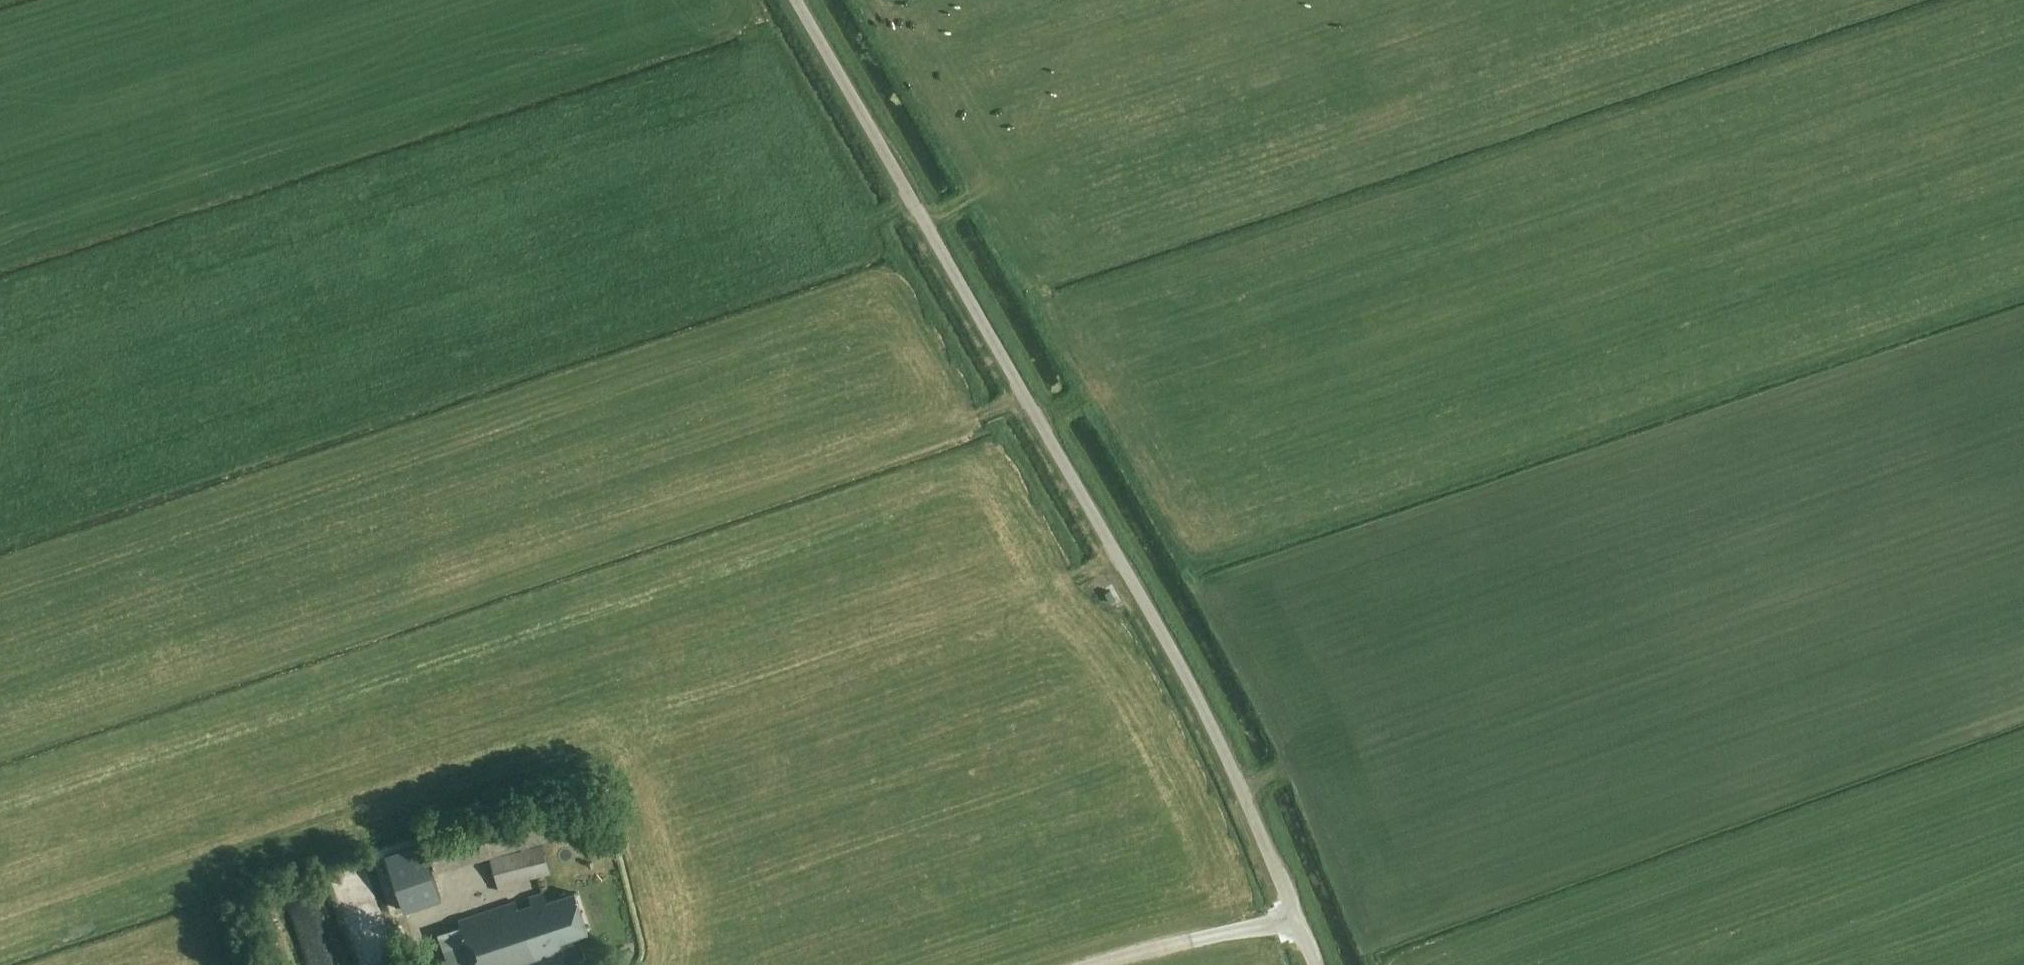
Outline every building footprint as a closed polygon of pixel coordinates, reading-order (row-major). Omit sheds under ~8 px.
[(427,838),(436,872),(489,857),(497,887),(551,872),(542,842),(590,828),(581,794),(427,838)] [(405,906),(443,895),(436,872),(427,838),(388,849),(405,906)] [(366,870),(343,876),(365,964),(390,964),(366,870)] [(547,901),(543,892),(528,897),(530,903),(517,907),(515,901),(459,919),(461,925),(439,932),(450,964),(519,964),(563,950),(560,941),(588,932),(575,892),(547,901)] [(313,894),(289,905),(309,951),(334,941),(313,894)]
